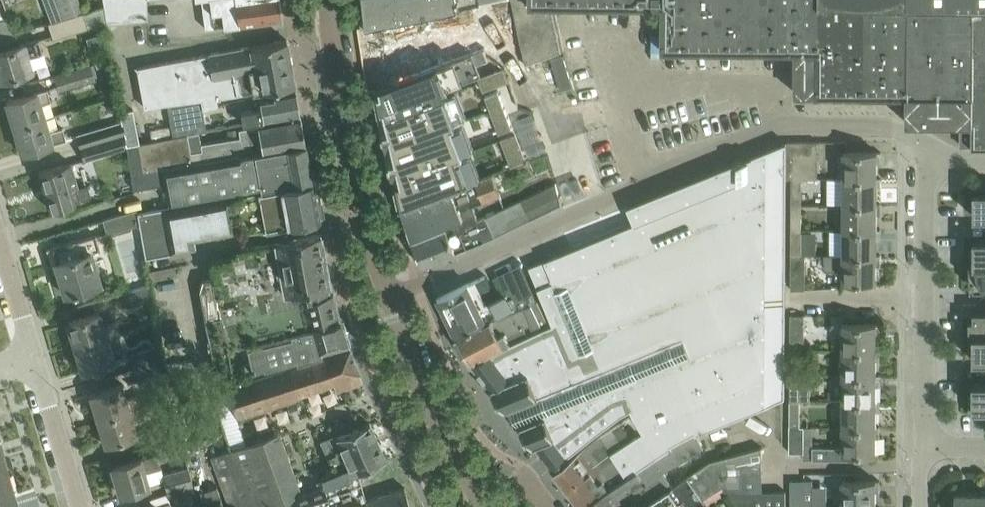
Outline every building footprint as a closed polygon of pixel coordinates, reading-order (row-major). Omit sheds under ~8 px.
[(57,0),(44,0),(52,20),(63,17),(57,0)] [(63,17),(82,12),(78,0),(57,0),(63,17)] [(147,0),(103,0),(107,22),(147,19),(147,0)] [(280,0),(202,0),(204,25),(282,17),(280,0)] [(486,0),(363,0),(366,24),(486,0)] [(463,8),(467,27),(481,24),(478,14),(482,13),(484,19),(514,13),(511,0),(504,0),(463,8)] [(516,18),(520,35),(526,62),(564,48),(555,3),(663,4),(663,7),(653,6),(653,18),(663,18),(663,20),(663,28),(663,48),(796,49),(796,93),(906,93),(906,122),(960,122),(972,122),(972,125),(972,144),(984,144),(984,0),(512,0),(516,18)] [(63,17),(52,20),(48,22),(53,36),(105,21),(102,6),(82,12),(63,17)] [(437,13),(367,26),(376,87),(447,60),(440,42),(447,40),(437,13)] [(13,30),(8,16),(0,19),(0,35),(13,30)] [(482,29),(468,32),(472,52),(484,47),(485,47),(482,29)] [(526,62),(520,35),(512,38),(518,64),(526,62)] [(24,42),(0,49),(0,78),(31,68),(28,56),(42,51),(38,38),(24,42)] [(286,38),(136,66),(143,106),(166,101),(166,103),(200,97),(202,108),(218,105),(217,98),(294,83),(286,38)] [(376,88),(375,88),(380,113),(381,117),(446,93),(450,91),(448,87),(452,85),(478,76),(481,75),(477,63),(488,59),(484,47),(472,52),(439,63),(376,88)] [(57,85),(58,89),(94,79),(92,74),(89,63),(54,73),(57,85)] [(504,66),(495,70),(500,84),(509,80),(504,66)] [(495,70),(487,73),(492,87),(500,84),(495,70)] [(481,75),(478,76),(483,90),(492,87),(487,73),(481,75)] [(299,113),(295,88),(295,87),(273,91),(274,96),(259,99),(260,106),(240,110),(243,124),(299,113)] [(49,101),(46,89),(6,100),(9,111),(7,112),(11,126),(43,116),(39,104),(49,101)] [(498,90),(485,95),(489,105),(502,100),(498,90)] [(381,117),(389,148),(388,148),(395,179),(396,179),(402,208),(471,182),(461,155),(465,153),(454,125),(458,123),(446,93),(381,117)] [(206,130),(202,108),(200,97),(166,103),(172,135),(198,131),(206,130)] [(502,100),(489,105),(492,114),(506,109),(502,100)] [(120,121),(122,132),(125,143),(138,141),(131,107),(117,110),(120,121)] [(506,109),(492,114),(496,123),(509,118),(506,109)] [(21,151),(64,138),(61,127),(47,131),(43,116),(11,126),(16,141),(18,141),(21,151)] [(301,117),(300,117),(238,128),(228,130),(229,137),(200,143),(198,131),(172,135),(138,141),(144,168),(248,152),(305,144),(305,143),(306,143),(305,140),(304,141),(300,119),(301,119),(301,117)] [(509,118),(496,123),(499,133),(513,128),(509,118)] [(120,121),(76,134),(79,145),(122,132),(120,121)] [(972,144),(972,125),(960,125),(960,144),(972,144)] [(122,132),(79,145),(83,158),(125,146),(125,143),(122,132)] [(515,133),(501,138),(505,148),(518,143),(515,133)] [(603,134),(565,146),(581,197),(619,185),(603,134)] [(228,195),(255,191),(312,181),(305,144),(144,168),(138,141),(125,143),(125,146),(133,188),(164,183),(168,206),(228,194),(228,195)] [(785,314),(785,289),(786,178),(786,142),(785,141),(780,144),(744,158),(743,158),(627,205),(563,231),(571,248),(545,259),(537,262),(529,265),(538,286),(553,323),(544,326),(511,342),(508,343),(472,362),(492,388),(491,388),(507,409),(508,408),(514,416),(521,426),(520,426),(534,445),(535,444),(536,445),(547,460),(552,468),(568,456),(567,455),(598,431),(621,413),(631,408),(633,415),(643,431),(641,432),(612,450),(622,466),(627,474),(628,475),(657,456),(673,446),(672,444),(695,431),(697,433),(785,397),(785,314)] [(792,178),(802,178),(813,178),(813,141),(787,141),(787,178),(792,178)] [(518,143),(505,148),(509,158),(522,152),(518,143)] [(843,151),(843,177),(877,178),(878,151),(843,151)] [(522,152),(509,158),(512,167),(525,162),(522,152)] [(44,187),(46,195),(50,209),(75,202),(75,201),(81,199),(88,197),(90,193),(87,184),(84,182),(77,184),(70,161),(39,170),(44,187)] [(412,238),(463,216),(460,208),(472,203),(500,193),(494,174),(471,182),(402,208),(412,238)] [(877,204),(877,178),(843,177),(843,203),(877,204)] [(802,203),(802,178),(792,178),(791,203),(802,203)] [(312,181),(255,191),(228,195),(228,194),(168,206),(138,211),(140,223),(144,256),(192,248),(190,240),(232,233),(232,232),(259,227),(286,222),(286,223),(319,217),(312,181)] [(556,185),(555,181),(541,188),(550,208),(561,203),(556,185)] [(970,186),(970,207),(974,207),(974,216),(984,216),(984,186),(970,186)] [(550,208),(541,188),(530,193),(539,214),(550,208)] [(539,214),(530,193),(519,198),(528,219),(539,214)] [(528,219),(519,198),(508,204),(517,224),(528,219)] [(423,265),(494,235),(486,217),(486,214),(478,217),(472,203),(460,208),(463,216),(412,238),(413,241),(423,265)] [(802,229),(802,203),(791,203),(791,229),(802,229)] [(877,229),(877,204),(843,203),(843,229),(877,229)] [(517,224),(508,204),(497,209),(506,230),(517,224)] [(102,218),(107,232),(140,223),(138,211),(137,208),(102,218)] [(506,230),(497,209),(486,214),(486,217),(494,235),(497,234),(506,230)] [(802,255),(802,229),(791,229),(791,254),(802,255)] [(877,255),(877,229),(843,229),(843,254),(877,255)] [(78,291),(77,289),(98,283),(89,251),(99,248),(95,233),(45,248),(50,263),(55,262),(65,293),(73,291),(73,292),(78,291)] [(329,282),(320,233),(240,247),(241,252),(209,258),(212,277),(202,279),(198,290),(214,372),(231,369),(227,346),(271,335),(327,321),(339,317),(333,291),(329,292),(326,282),(329,282)] [(970,263),(984,263),(984,238),(974,238),(974,246),(970,246),(970,263)] [(805,255),(802,255),(791,254),(791,288),(805,288),(805,255)] [(877,280),(877,255),(843,254),(829,254),(829,268),(843,268),(842,280),(877,280)] [(970,263),(970,279),(974,279),(974,287),(984,288),(984,263),(970,263)] [(468,282),(438,297),(447,317),(456,336),(487,321),(498,315),(498,317),(505,314),(513,311),(517,309),(537,300),(523,265),(497,277),(507,299),(494,305),(491,300),(486,303),(480,291),(491,286),(485,275),(468,283),(468,282)] [(125,306),(150,298),(148,283),(120,291),(125,306)] [(505,335),(527,324),(530,329),(545,321),(537,300),(517,309),(513,311),(505,314),(498,317),(498,315),(487,321),(456,336),(472,362),(508,343),(505,335)] [(969,334),(984,335),(984,310),(974,310),(973,318),(970,318),(969,334)] [(102,325),(98,311),(68,320),(75,345),(118,332),(115,322),(102,325)] [(791,349),(805,349),(805,314),(791,314),(791,349)] [(348,346),(339,317),(327,321),(271,335),(244,342),(253,373),(263,369),(264,372),(348,346)] [(842,322),(842,349),(877,349),(877,323),(842,322)] [(122,344),(118,332),(75,345),(83,370),(113,361),(109,348),(122,344)] [(969,334),(969,351),(973,351),(973,359),(984,359),(984,335),(969,334)] [(133,368),(156,361),(159,360),(156,344),(128,353),(133,368)] [(349,346),(348,346),(264,372),(227,384),(237,417),(300,396),(299,393),(333,382),(336,391),(363,382),(349,346)] [(791,349),(790,375),(801,375),(801,349),(791,349)] [(877,375),(877,349),(842,349),(842,375),(877,375)] [(157,363),(156,361),(133,368),(137,381),(150,377),(154,389),(163,386),(161,367),(159,362),(157,363)] [(790,375),(790,401),(800,401),(801,375),(790,375)] [(876,400),(877,375),(842,375),(842,400),(876,400)] [(969,411),(984,411),(984,381),(973,381),(973,390),(969,390),(969,411)] [(138,394),(127,398),(122,384),(88,394),(89,395),(96,418),(141,404),(138,394)] [(876,426),(876,400),(842,400),(842,426),(876,426)] [(800,426),(800,401),(790,401),(790,426),(800,426)] [(137,433),(133,420),(145,416),(141,404),(96,418),(96,419),(97,419),(104,442),(103,442),(103,444),(137,433)] [(607,454),(612,450),(641,431),(631,416),(599,436),(582,450),(555,472),(568,489),(581,506),(628,475),(627,474),(622,466),(618,469),(607,454)] [(176,434),(173,421),(148,429),(151,442),(176,434)] [(385,459),(369,422),(358,427),(336,437),(340,446),(342,450),(328,456),(334,470),(320,476),(324,486),(357,473),(357,472),(385,459)] [(803,426),(800,426),(790,426),(789,452),(803,452),(803,426)] [(876,426),(842,426),(842,446),(813,446),(813,458),(851,458),(851,452),(876,452),(876,426)] [(664,471),(705,448),(697,433),(695,431),(672,444),(673,446),(657,456),(628,475),(581,506),(582,506),(639,506),(673,485),(664,471)] [(275,432),(211,456),(230,506),(264,506),(297,495),(275,432)] [(707,502),(703,497),(723,484),(725,483),(727,483),(727,486),(741,486),(741,473),(763,473),(763,446),(710,460),(673,485),(639,506),(699,506),(707,502)] [(3,451),(0,452),(0,476),(9,474),(3,451)] [(141,458),(140,458),(111,466),(119,493),(148,485),(144,471),(160,467),(156,454),(141,458)] [(168,492),(194,484),(190,472),(164,479),(168,492)] [(365,498),(357,473),(324,486),(330,506),(368,506),(365,498)] [(762,490),(763,473),(741,473),(741,486),(727,486),(727,483),(725,483),(723,484),(727,490),(762,490)] [(9,474),(0,476),(0,502),(16,497),(9,474)] [(790,506),(801,506),(812,506),(812,479),(790,479),(790,506)] [(852,506),(876,506),(876,480),(841,480),(841,506),(852,506)] [(324,486),(265,506),(330,506),(324,486)] [(368,506),(410,506),(404,486),(385,492),(365,498),(368,506)] [(982,492),(967,492),(966,492),(957,492),(957,488),(956,488),(956,506),(982,506),(982,492)] [(785,490),(762,490),(727,490),(735,506),(785,506),(785,490)] [(166,493),(149,498),(152,506),(169,501),(166,493)] [(16,497),(0,502),(0,506),(19,506),(16,497)]
